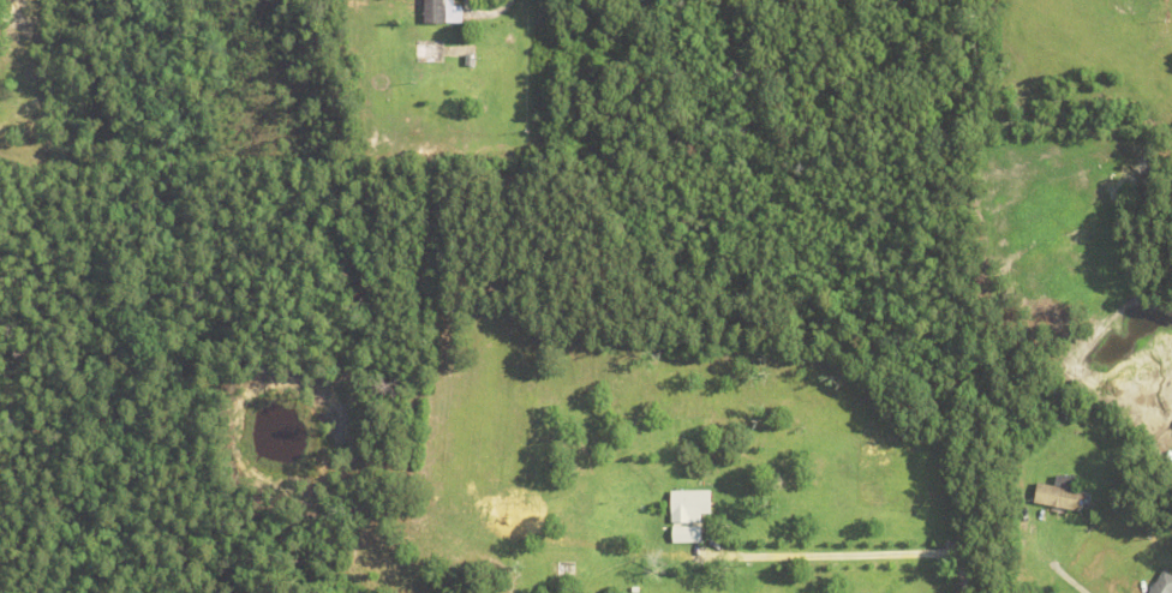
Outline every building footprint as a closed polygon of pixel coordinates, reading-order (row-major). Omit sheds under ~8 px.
[(425,26),(426,0),(453,0),(453,8),(462,8),(462,25),(447,25),(447,26),(425,26)] [(438,48),(438,60),(417,60),(417,61),(408,61),(408,47),(417,47),(417,48),(438,48)] [(466,68),(466,56),(477,56),(477,68),(466,68)] [(1056,480),(1057,471),(1076,475),(1074,485),(1056,480)] [(1035,499),(1039,479),(1087,489),(1082,509),(1035,499)] [(671,498),(671,493),(705,493),(705,516),(701,516),(701,526),(672,526),(672,507),(670,507),(670,514),(664,514),(664,492),(670,492),(670,498),(671,498)] [(591,556),(591,538),(606,538),(606,556),(591,556)] [(520,558),(525,555),(531,563),(526,567),(520,558)] [(557,579),(557,563),(575,563),(575,579),(557,579)] [(1164,567),(1171,572),(1171,592),(1147,592),(1164,567)] [(1131,585),(1140,568),(1146,570),(1136,588),(1131,585)]
